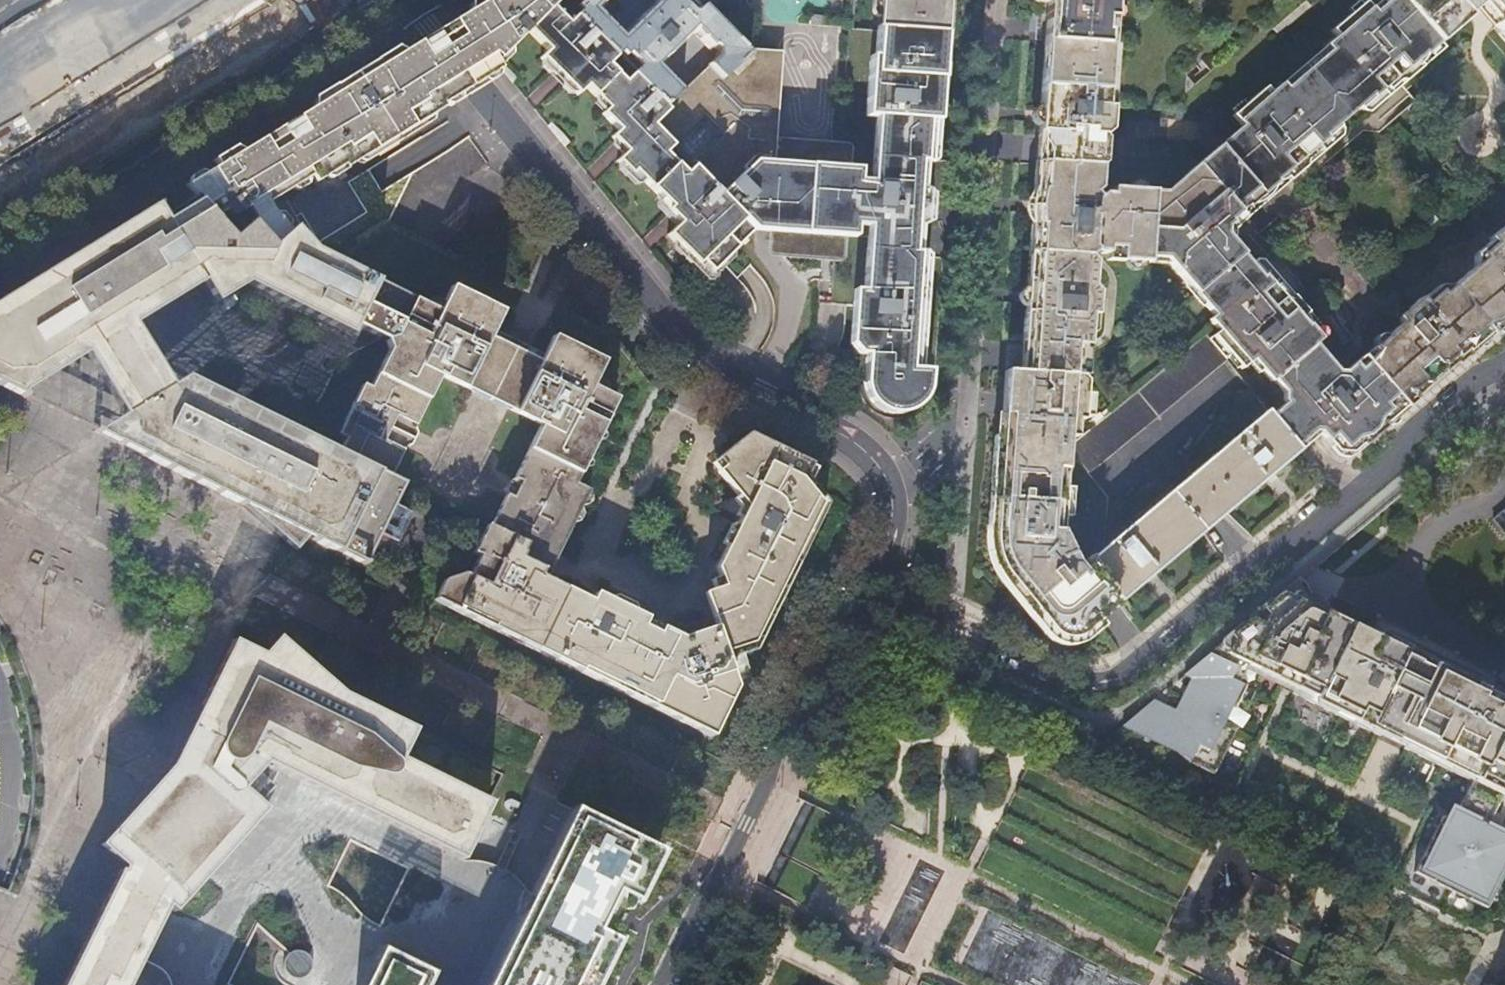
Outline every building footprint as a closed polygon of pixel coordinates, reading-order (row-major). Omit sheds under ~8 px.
[(551,7),(559,0),(487,0),(460,17),(496,62),(528,31),(551,7)] [(628,53),(640,65),(632,73),(664,106),(681,90),(657,66),(692,32),(710,51),(713,48),(716,51),(715,57),(706,66),(720,80),(747,54),(712,18),(700,6),(692,13),(679,0),(658,0),(621,35),(596,9),(605,0),(577,0),(579,2),(576,6),(580,10),(574,15),(615,56),(620,51),(625,56),(628,53)] [(877,30),(932,34),(933,34),(943,34),(945,0),(879,0),(877,30)] [(1043,42),(1047,42),(1053,42),(1108,46),(1111,0),(1045,0),(1043,42)] [(1245,219),(1251,211),(1273,193),(1287,181),(1291,185),(1308,170),(1308,163),(1318,155),(1317,154),(1330,142),(1332,144),(1337,145),(1342,140),(1343,135),(1342,133),(1343,131),(1342,130),(1361,112),(1363,114),(1365,113),(1366,114),(1371,115),(1377,110),(1377,104),(1376,102),(1398,82),(1405,83),(1421,68),(1418,64),(1421,63),(1424,55),(1438,43),(1401,0),(1387,0),(1373,11),(1362,1),(1331,29),(1335,35),(1325,44),(1329,49),(1285,87),(1280,81),(1270,91),(1265,86),(1232,115),(1240,125),(1228,137),(1198,163),(1221,191),(1175,231),(1151,229),(1149,257),(1164,262),(1212,320),(1207,324),(1216,336),(1211,340),(1227,360),(1232,355),(1245,370),(1256,361),(1274,382),(1276,380),(1292,399),(1273,416),(1301,450),(1303,448),(1299,444),(1317,429),(1337,452),(1351,454),(1361,445),(1362,446),(1363,447),(1386,428),(1385,427),(1384,426),(1406,407),(1405,406),(1362,355),(1343,372),(1335,371),(1314,346),(1320,340),(1308,325),(1308,320),(1306,318),(1308,315),(1294,298),(1288,297),(1284,300),(1266,278),(1269,276),(1269,273),(1262,266),(1258,265),(1257,267),(1254,264),(1252,266),(1232,244),(1233,236),(1249,223),(1245,219)] [(1438,43),(1479,7),(1486,1),(1503,21),(1496,27),(1504,37),(1504,0),(1401,0),(1438,43)] [(1486,1),(1479,7),(1496,27),(1503,21),(1486,1)] [(706,275),(753,229),(752,228),(692,166),(685,173),(665,153),(672,145),(652,125),(668,110),(664,106),(632,73),(623,81),(607,64),(615,56),(574,15),(566,23),(551,7),(528,31),(547,49),(540,56),(576,94),(584,86),(605,108),(601,113),(618,129),(612,136),(626,150),(617,159),(630,172),(633,169),(668,206),(665,209),(677,221),(666,233),(706,275)] [(471,78),(496,62),(460,17),(434,33),(415,45),(444,80),(452,90),(471,78)] [(934,162),(943,34),(933,34),(932,34),(877,30),(876,30),(874,58),(869,58),(865,119),(874,120),(870,174),(851,172),(852,152),(850,149),(846,146),(773,141),(778,63),(778,60),(775,56),(771,54),(747,54),(720,80),(706,66),(681,90),(664,106),(668,110),(652,125),(672,145),(692,166),(752,228),(767,228),(767,243),(766,245),(766,249),(767,251),(770,254),(773,255),(839,257),(843,255),(844,252),(845,232),(865,234),(862,291),(852,291),(851,307),(849,344),(858,353),(864,354),(862,380),(864,388),(869,398),(873,404),(879,408),(886,411),(893,412),(902,412),(909,410),(915,406),(920,402),(925,396),(929,388),(930,381),(930,371),(920,370),(928,258),(924,255),(917,254),(919,228),(930,223),(932,197),(922,190),(923,164),(930,165),(934,162)] [(1021,358),(1020,373),(1080,377),(1085,383),(1090,318),(1095,318),(1096,295),(1091,294),(1093,263),(1088,258),(1092,255),(1093,257),(1095,255),(1106,256),(1106,262),(1148,264),(1149,257),(1151,229),(1175,231),(1221,191),(1198,163),(1184,175),(1188,180),(1164,200),(1154,200),(1154,194),(1112,191),(1112,197),(1102,196),(1099,198),(1095,194),(1100,190),(1103,138),(1108,133),(1109,122),(1110,109),(1105,108),(1108,46),(1053,42),(1047,42),(1043,42),(1037,118),(1021,358)] [(415,45),(408,49),(438,85),(444,80),(415,45)] [(186,186),(196,196),(231,237),(251,220),(273,245),(294,226),(297,222),(285,201),(438,106),(435,100),(445,94),(438,85),(408,49),(386,63),(286,124),(186,186)] [(445,94),(452,90),(444,80),(438,85),(445,94)] [(121,417),(170,387),(133,325),(201,284),(214,304),(246,284),(349,336),(355,326),(391,344),(413,299),(314,249),(294,226),(273,245),(251,220),(231,237),(196,196),(166,215),(158,203),(0,300),(0,387),(19,396),(28,391),(84,357),(121,417)] [(1428,226),(1436,218),(1427,209),(1419,216),(1428,226)] [(1488,237),(1490,239),(1474,254),(1473,266),(1467,271),(1504,320),(1504,223),(1488,237)] [(1504,323),(1504,320),(1467,271),(1450,285),(1438,283),(1422,298),(1420,295),(1414,300),(1460,360),(1468,353),(1469,354),(1504,323)] [(337,451),(389,477),(438,375),(470,390),(508,409),(540,424),(527,449),(579,474),(617,395),(592,383),(604,357),(554,333),(541,358),(490,334),(502,309),(451,285),(439,311),(413,299),(391,344),(337,450),(337,451)] [(1362,355),(1405,406),(1415,398),(1416,393),(1415,392),(1430,379),(1453,360),(1453,361),(1459,361),(1460,360),(1414,300),(1396,316),(1401,322),(1385,335),(1382,334),(1378,334),(1374,337),(1372,342),(1373,346),(1362,355)] [(1227,360),(1211,340),(1206,334),(1068,448),(1088,473),(1227,360)] [(1083,422),(1085,383),(1080,377),(1020,373),(1005,372),(994,537),(1002,570),(1058,640),(1063,642),(1069,641),(1097,619),(1092,613),(1114,595),(1090,564),(1079,573),(1077,570),(1059,534),(1065,448),(1068,448),(1065,445),(1067,420),(1083,422)] [(187,376),(170,387),(121,417),(94,433),(290,530),(361,565),(401,483),(389,477),(337,451),(337,450),(187,376)] [(1119,601),(1301,450),(1273,416),(1269,411),(1094,555),(1093,554),(1086,559),(1090,564),(1114,595),(1119,601)] [(489,527),(486,525),(473,552),(479,555),(469,576),(462,573),(443,579),(433,600),(711,735),(736,686),(726,658),(754,649),(826,502),(805,475),(810,463),(748,431),(716,456),(723,465),(717,470),(746,506),(716,566),(722,585),(704,591),(715,626),(680,637),(660,628),(657,634),(642,626),(646,616),(595,592),(590,601),(545,577),(587,490),(574,483),(579,474),(527,449),(489,527)] [(1485,524),(1495,535),(1504,526),(1504,507),(1485,524)] [(1504,707),(1318,618),(1321,613),(1315,609),(1308,603),(1300,590),(1292,582),(1255,613),(1260,619),(1255,628),(1244,622),(1222,641),(1226,645),(1219,658),(1208,653),(1177,679),(1185,683),(1168,718),(1145,706),(1115,731),(1171,760),(1208,779),(1258,677),(1289,692),(1286,698),(1466,786),(1447,826),(1436,821),(1408,877),(1480,912),(1504,859),(1504,853),(1502,851),(1504,845),(1504,834),(1496,830),(1504,810),(1504,705),(1504,707)] [(66,592),(55,618),(94,634),(81,666),(144,692),(168,634),(66,592)] [(235,641),(203,707),(220,715),(174,764),(156,784),(100,845),(124,867),(122,871),(120,870),(62,984),(133,984),(129,983),(167,908),(173,913),(225,857),(267,812),(244,791),(267,766),(463,863),(492,805),(402,760),(416,731),(235,641)] [(633,839),(575,811),(527,908),(489,984),(597,984),(618,942),(589,928),(633,839)] [(432,975),(383,951),(365,984),(427,984),(432,975)]
